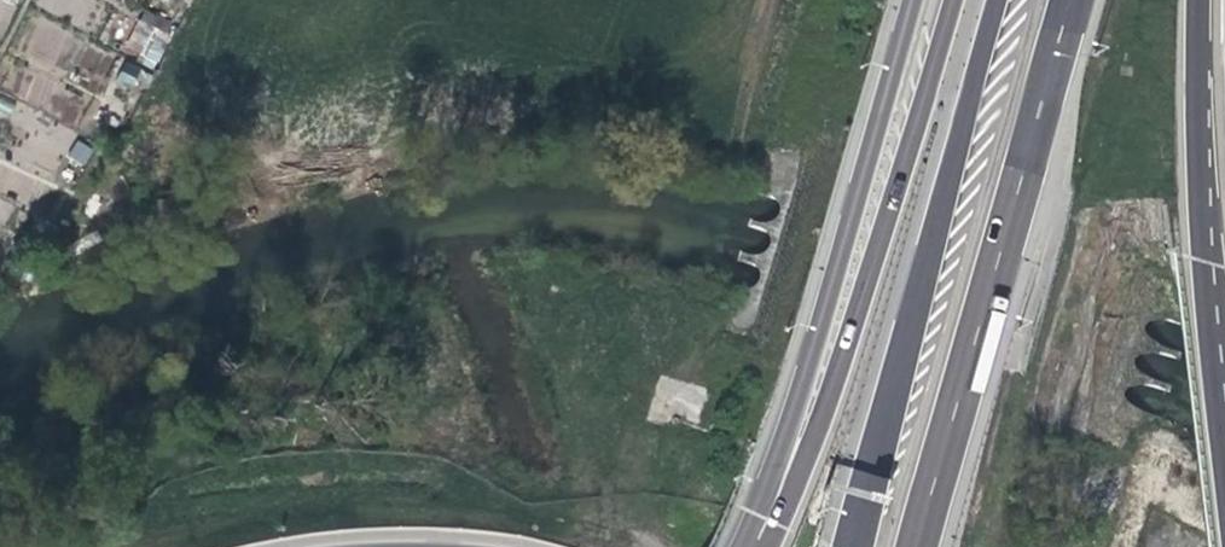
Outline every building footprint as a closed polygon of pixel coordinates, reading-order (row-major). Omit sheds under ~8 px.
[(0,28),(0,95),(25,40),(0,28)] [(1,226),(12,206),(0,199),(0,225),(1,226)]
